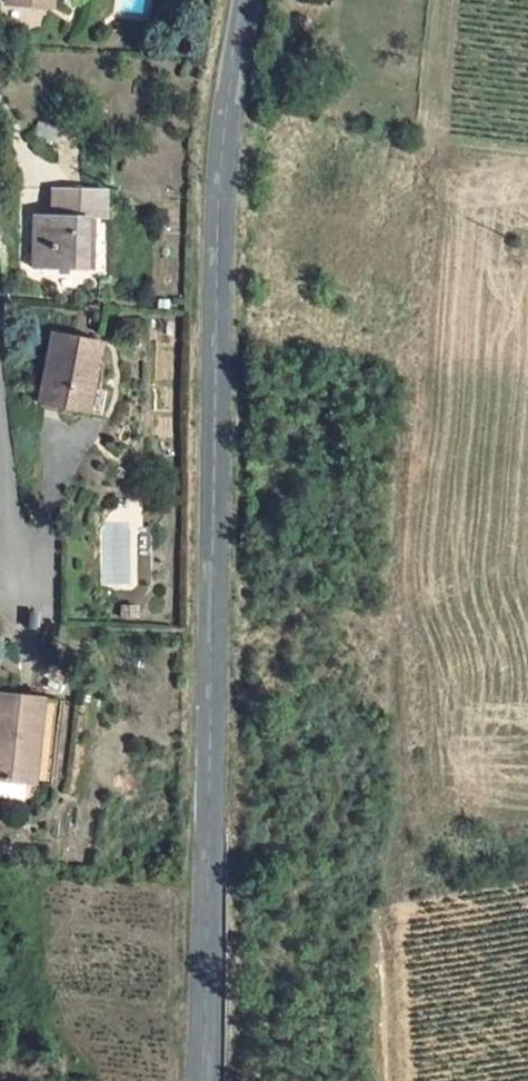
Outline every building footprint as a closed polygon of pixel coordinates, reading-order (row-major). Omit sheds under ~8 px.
[(25,183),(25,211),(6,210),(4,263),(58,265),(59,212),(75,213),(76,184),(25,183)] [(72,361),(64,359),(68,341),(21,331),(5,401),(64,416),(70,390),(66,388),(72,361)] [(8,794),(22,712),(0,708),(0,792),(8,794)]
